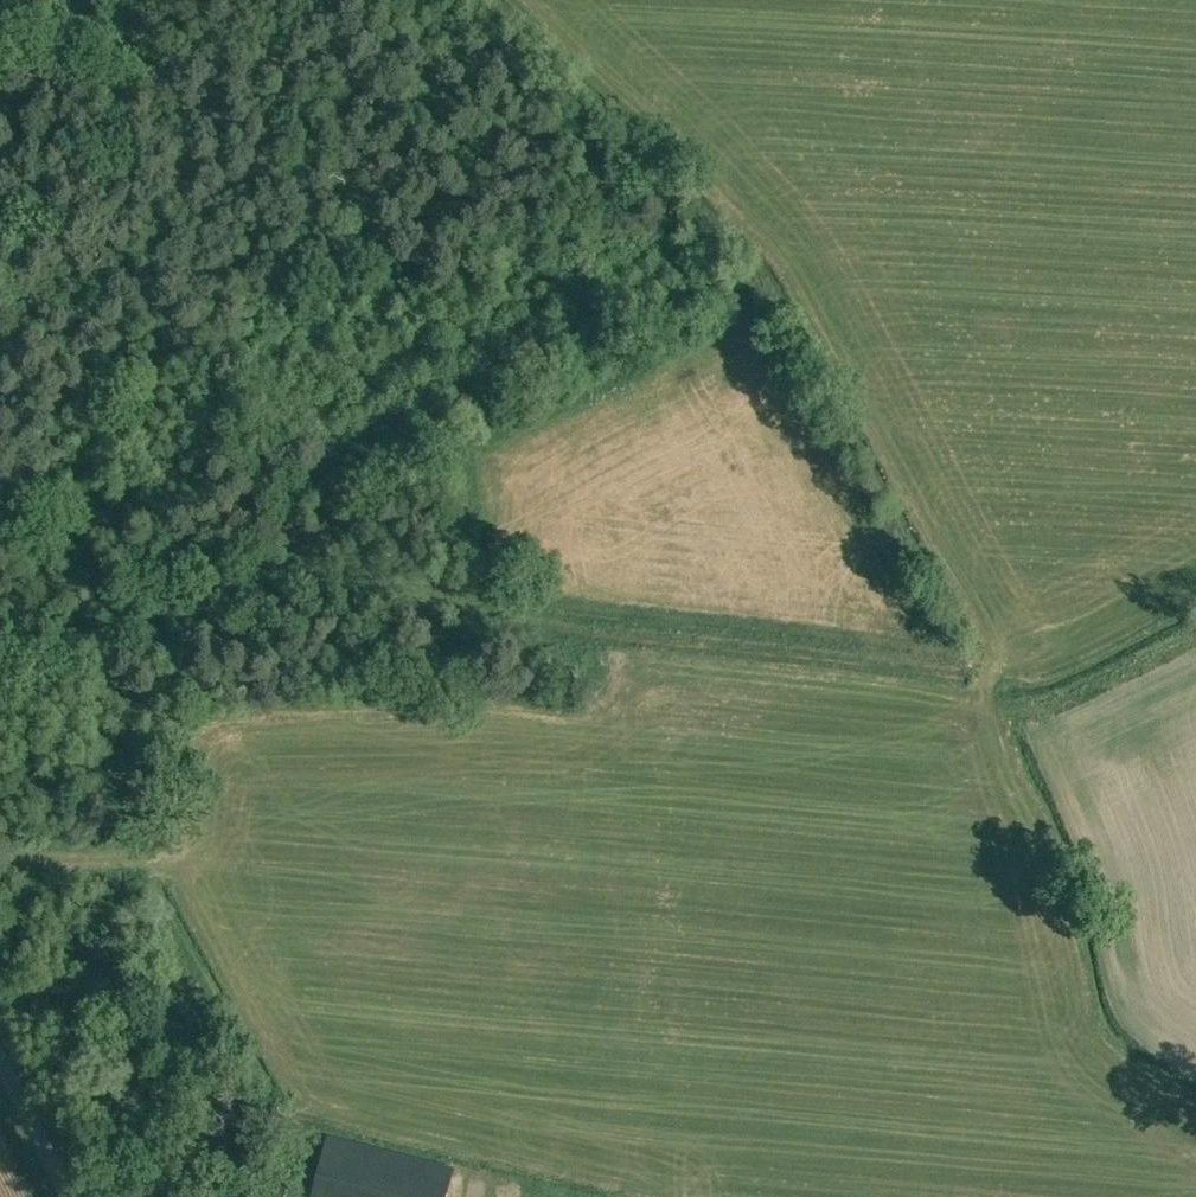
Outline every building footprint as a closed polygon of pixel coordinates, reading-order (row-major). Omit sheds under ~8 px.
[(352,1176),(347,1196),(447,1196),(454,1169),(329,1139),(322,1168),(352,1176)]
